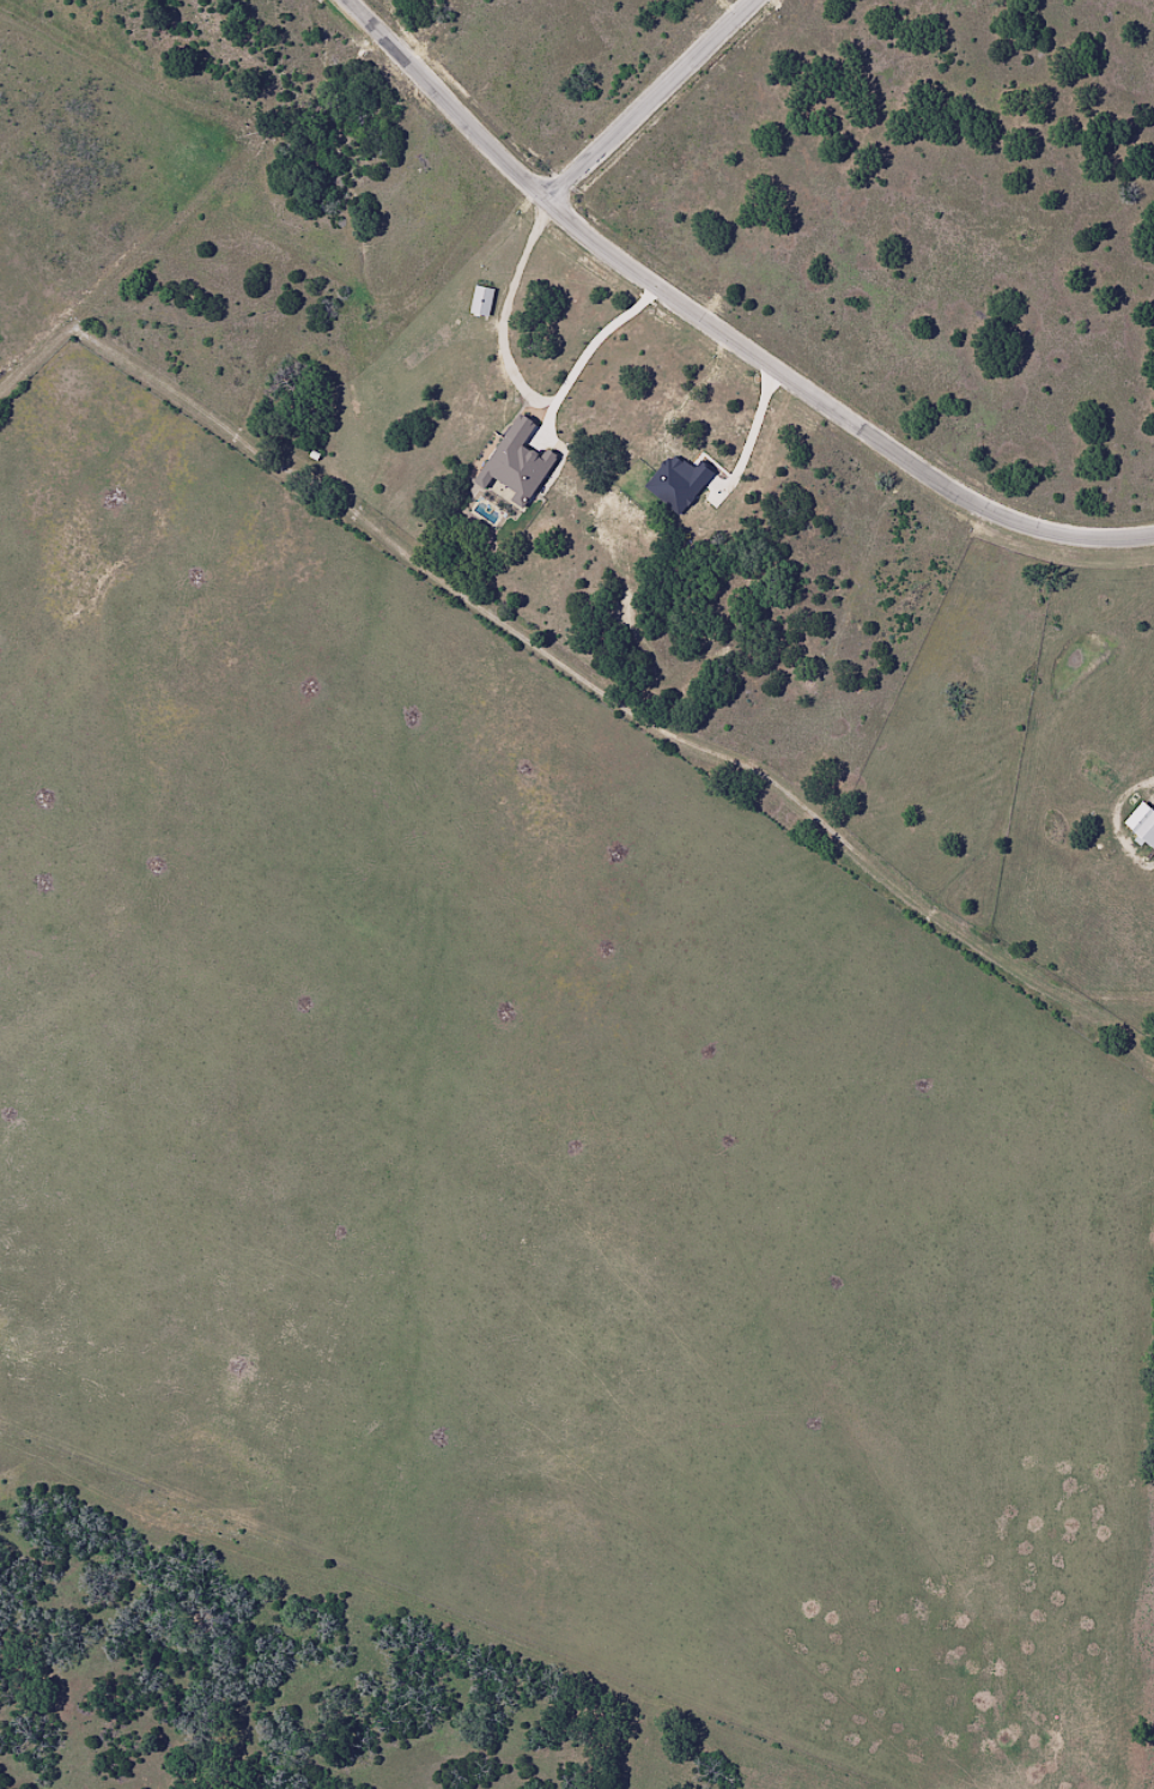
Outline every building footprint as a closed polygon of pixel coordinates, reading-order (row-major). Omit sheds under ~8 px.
[(492,321),(473,317),(479,286),(498,290),(492,321)] [(523,414),(481,483),(491,489),(496,480),(518,495),(514,502),(530,513),(564,459),(552,450),(547,457),(528,445),(540,425),(523,414)] [(716,474),(684,516),(648,487),(669,456),(676,462),(680,457),(693,466),(704,454),(716,474)] [(1146,805),(1153,811),(1153,851),(1132,835),(1136,831),(1129,826),(1146,805)]
